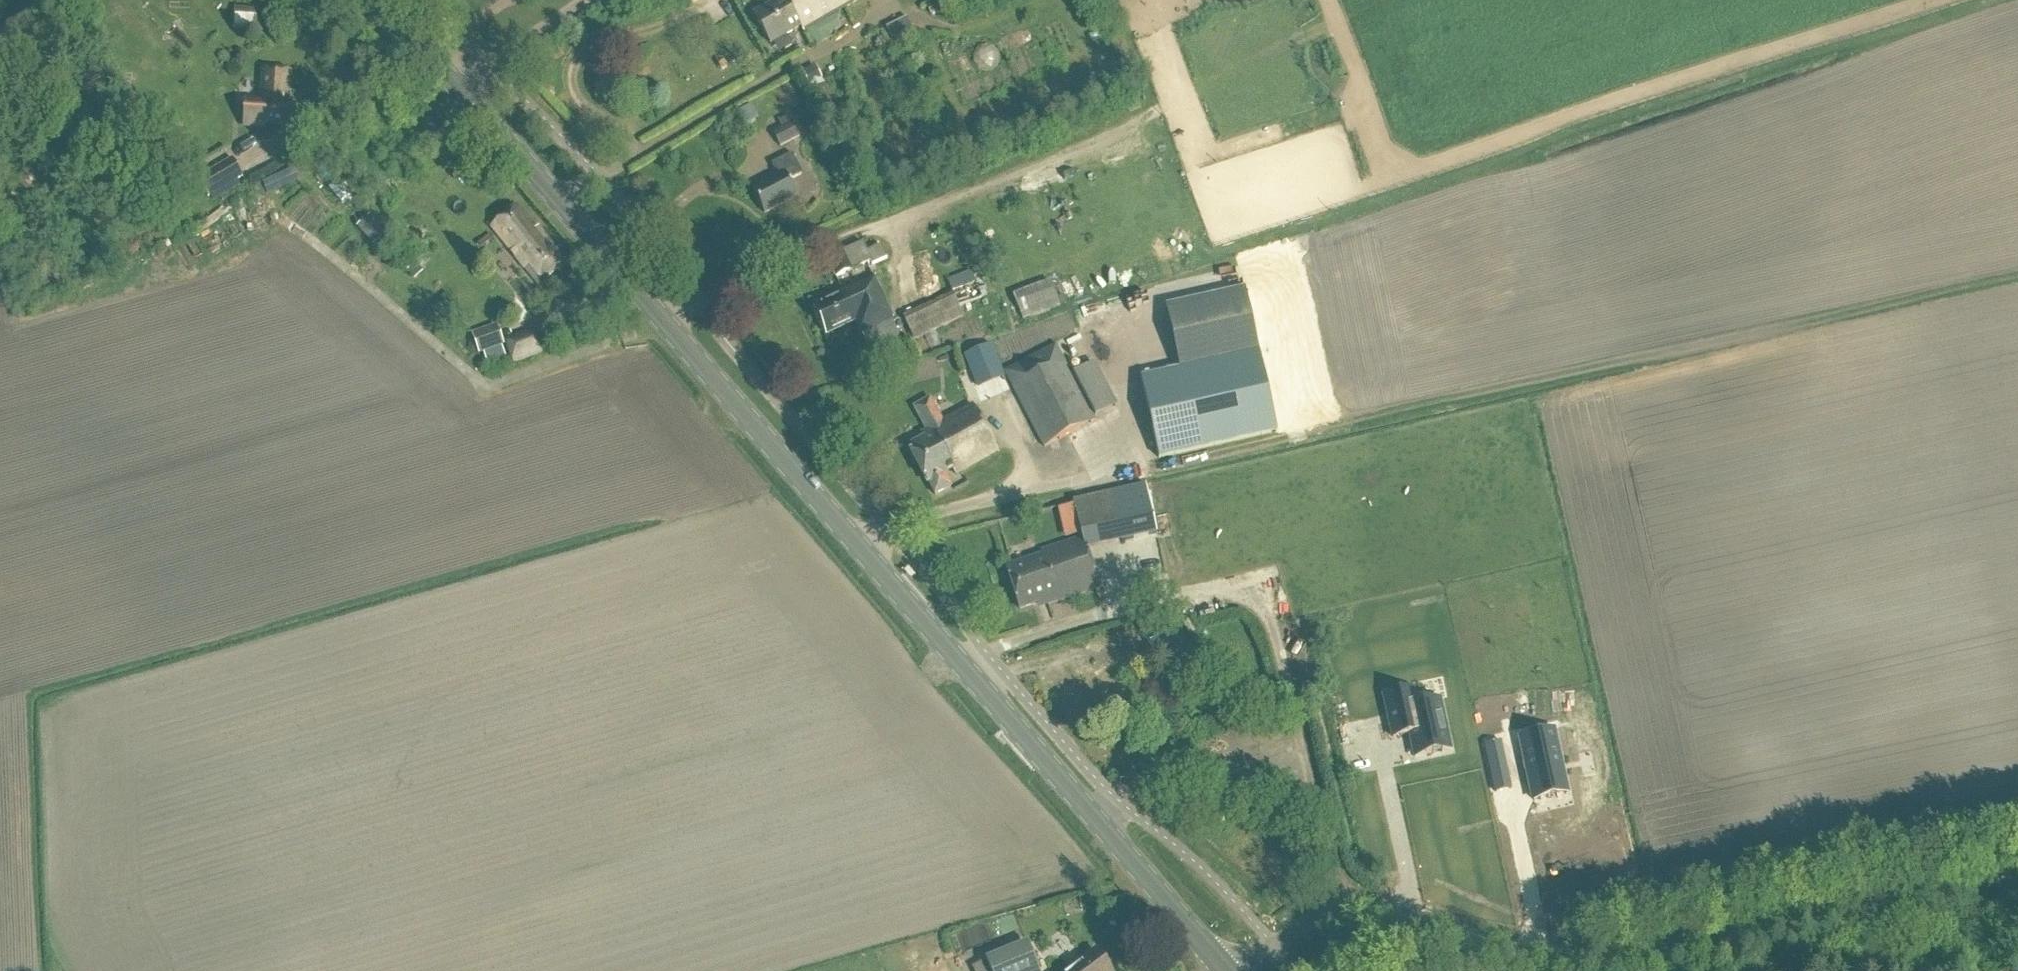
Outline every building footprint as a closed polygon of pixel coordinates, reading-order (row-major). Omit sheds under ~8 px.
[(753,14),(771,45),(799,28),(802,34),(860,0),(776,0),(753,14)] [(262,131),(262,124),(288,126),(292,71),(261,69),(259,102),(244,101),(242,130),(262,131)] [(814,69),(802,75),(820,110),(833,103),(814,69)] [(772,134),(780,148),(799,139),(788,117),(779,121),(782,129),(772,134)] [(802,176),(792,156),(772,166),(777,176),(750,190),(763,214),(795,197),(788,183),(802,176)] [(231,159),(196,181),(208,199),(243,178),(231,159)] [(545,293),(573,268),(539,228),(535,232),(516,210),(492,232),(545,293)] [(357,228),(374,247),(388,235),(371,216),(357,228)] [(863,244),(826,262),(835,280),(872,262),(863,244)] [(407,273),(412,279),(421,270),(415,265),(407,273)] [(954,299),(958,308),(982,299),(972,272),(947,283),(954,299)] [(857,335),(861,333),(869,352),(896,339),(870,280),(838,294),(840,298),(812,310),(824,336),(852,323),(857,335)] [(1013,296),(1022,322),(1061,308),(1051,282),(1013,296)] [(1166,306),(1180,369),(1258,351),(1244,289),(1166,306)] [(915,354),(963,333),(954,312),(906,334),(915,354)] [(505,341),(514,366),(545,355),(536,330),(505,341)] [(1043,449),(1094,422),(1053,346),(1002,373),(1043,449)] [(1141,379),(1159,461),(1277,434),(1258,353),(1141,379)] [(1096,365),(1072,376),(1094,421),(1117,409),(1096,365)] [(1271,372),(1276,397),(1286,395),(1281,371),(1271,372)] [(930,398),(912,408),(925,432),(920,435),(922,439),(907,447),(935,498),(952,488),(946,476),(953,473),(956,478),(999,454),(972,405),(943,421),(930,398)] [(1145,485),(1110,493),(1110,494),(1120,540),(1156,531),(1145,485)] [(1044,556),(1006,569),(1019,611),(1045,602),(1046,606),(1098,589),(1082,540),(1043,553),(1044,556)] [(1450,752),(1439,701),(1415,706),(1412,691),(1384,697),(1393,740),(1410,736),(1415,759),(1450,752)] [(1565,727),(1532,735),(1546,797),(1579,789),(1565,727)] [(1505,764),(1500,744),(1485,747),(1489,767),(1505,764)] [(1023,946),(984,963),(987,970),(1034,970),(1023,946)] [(968,953),(952,954),(953,970),(969,970),(968,953)] [(1092,955),(1070,970),(1104,970),(1092,955)]
